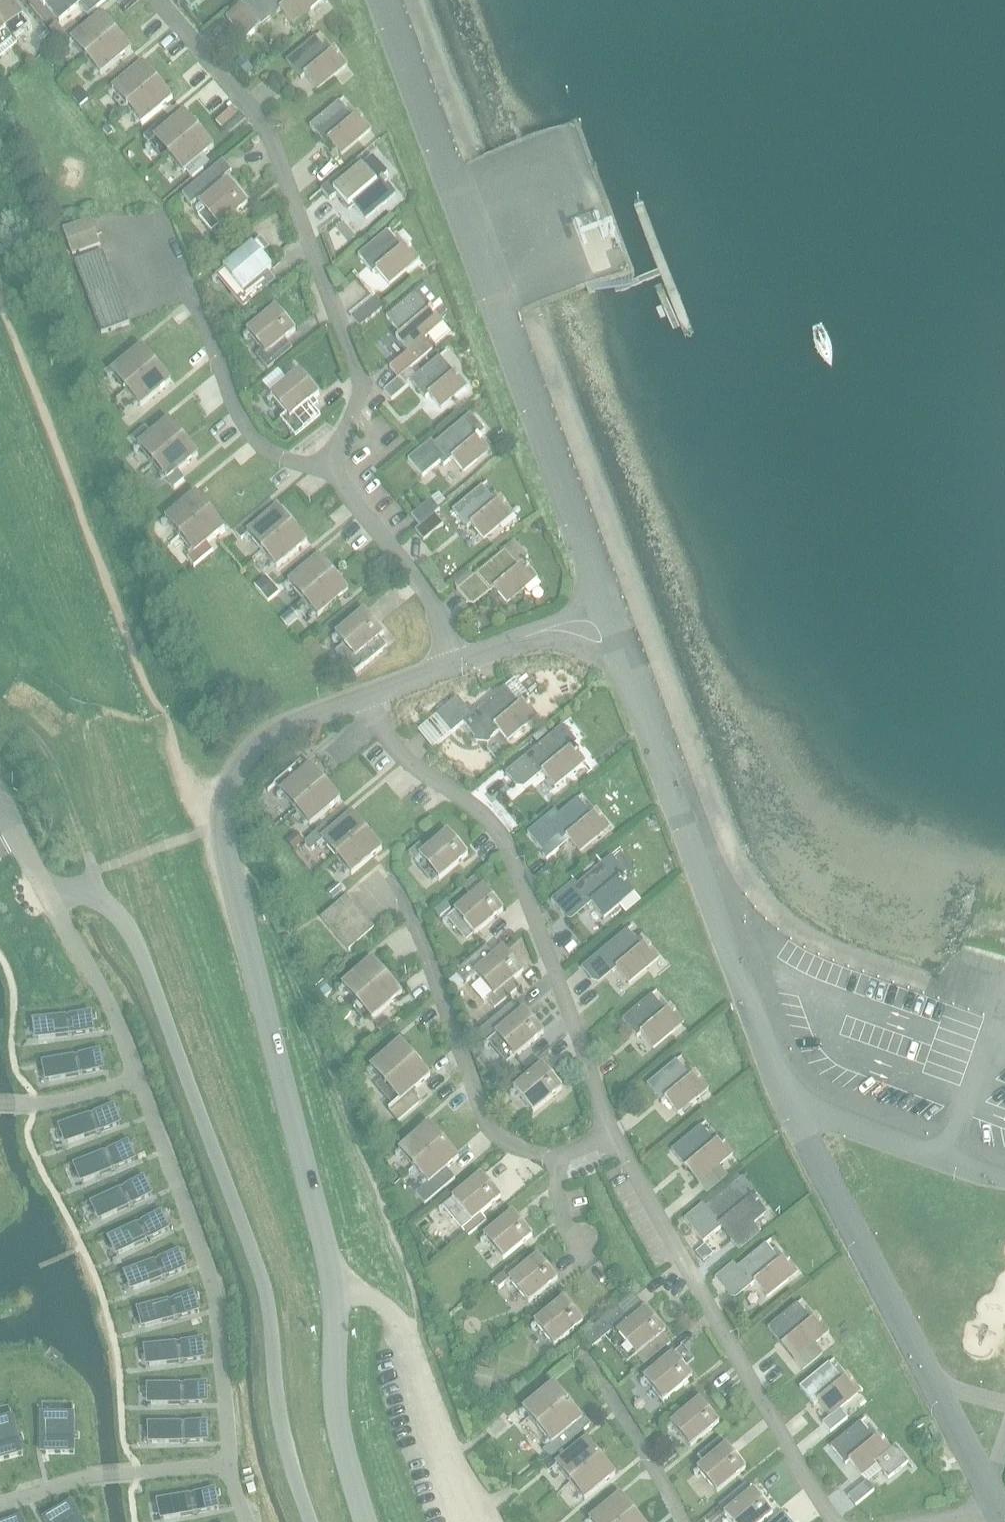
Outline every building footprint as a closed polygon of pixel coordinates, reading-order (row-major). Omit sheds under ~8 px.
[(24,17),(9,0),(0,0),(0,25),(12,40),(13,40),(30,25),(24,17)] [(84,0),(40,0),(44,5),(45,4),(59,21),(84,0)] [(105,0),(87,0),(80,6),(87,15),(105,0)] [(293,25),(322,0),(257,0),(252,4),(249,0),(247,0),(227,17),(246,39),(280,10),(293,25)] [(86,59),(117,33),(102,15),(82,32),(76,25),(61,38),(67,46),(72,42),(86,59)] [(12,40),(0,25),(0,58),(1,59),(18,45),(13,40),(12,40)] [(56,42),(47,32),(38,39),(47,49),(56,42)] [(117,33),(86,59),(100,76),(131,50),(117,33)] [(317,90),(347,65),(335,49),(329,54),(315,37),(286,61),(301,79),(305,76),(317,90)] [(202,50),(186,64),(208,89),(224,75),(202,50)] [(127,107),(158,81),(143,64),(113,90),(127,107)] [(158,81),(127,107),(142,125),(173,99),(158,81)] [(79,106),(89,98),(82,88),(71,97),(79,106)] [(341,155),(371,129),(358,114),(353,118),(339,102),(310,127),(325,144),(329,141),(341,155)] [(168,156),(199,130),(185,113),(161,133),(154,139),(168,156)] [(143,137),(149,144),(154,139),(161,133),(156,127),(143,137)] [(199,130),(168,156),(183,174),(214,148),(199,130)] [(382,179),(387,174),(373,157),(362,165),(363,166),(345,182),(339,175),(321,190),(330,200),(337,194),(349,209),(353,205),(365,220),(395,194),(382,179)] [(205,166),(200,160),(182,174),(189,180),(205,166)] [(191,205),(216,185),(207,174),(182,194),(191,205)] [(219,229),(248,204),(229,181),(199,206),(219,229)] [(72,255),(100,245),(91,220),(63,230),(72,255)] [(389,285),(419,259),(407,244),(401,248),(387,231),(358,256),(373,274),(377,270),(389,285)] [(267,288),(259,278),(272,268),(253,245),(223,269),(239,288),(231,294),(243,308),(267,288)] [(75,262),(80,276),(108,265),(103,252),(75,262)] [(108,265),(80,276),(84,287),(112,278),(108,265)] [(84,287),(88,298),(116,288),(112,278),(84,287)] [(390,368),(391,370),(394,367),(401,375),(410,368),(433,348),(424,338),(443,322),(431,309),(440,301),(426,284),(386,317),(401,334),(396,338),(408,352),(390,368)] [(116,288),(88,298),(92,309),(120,299),(116,288)] [(351,317),(360,328),(384,307),(375,296),(351,317)] [(120,299),(92,309),(96,320),(124,310),(120,299)] [(266,355),(295,331),(276,308),(247,332),(266,355)] [(101,334),(129,324),(124,310),(96,320),(101,334)] [(276,352),(284,361),(291,355),(284,346),(276,352)] [(126,390),(157,364),(142,347),(111,373),(126,390)] [(440,409),(467,386),(455,372),(453,373),(439,356),(416,376),(410,381),(425,399),(429,395),(440,409)] [(157,364),(126,390),(140,407),(171,381),(157,364)] [(391,370),(383,376),(390,385),(401,376),(400,376),(401,375),(394,367),(391,370)] [(401,375),(400,376),(401,376),(401,377),(407,384),(410,381),(416,376),(410,368),(401,375)] [(290,419),(319,395),(300,372),(271,396),(290,419)] [(391,400),(409,385),(407,384),(401,377),(384,391),(391,400)] [(296,438),(320,418),(312,407),(287,428),(296,438)] [(490,450),(478,436),(484,430),(470,414),(434,444),(431,440),(408,460),(422,477),(440,462),(444,466),(452,459),(463,472),(490,450)] [(153,463),(184,438),(169,420),(147,438),(138,446),(153,463)] [(138,446),(147,438),(141,431),(132,438),(138,446)] [(184,438),(153,463),(167,481),(176,473),(198,455),(184,438)] [(176,473),(167,481),(173,489),(183,481),(176,473)] [(483,540),(514,514),(501,499),(496,503),(482,486),(452,510),(467,528),(471,525),(483,540)] [(180,537),(211,511),(196,494),(165,519),(180,537)] [(435,515),(440,510),(431,500),(411,517),(420,527),(435,515)] [(262,551),(293,525),(278,508),(252,530),(246,523),(235,532),(241,540),(248,534),(262,551)] [(211,511),(180,537),(194,554),(188,559),(194,566),(213,551),(207,543),(225,528),(211,511)] [(443,525),(435,515),(420,527),(415,531),(423,542),(443,525)] [(293,525),(262,551),(277,568),(307,543),(293,525)] [(537,578),(525,563),(528,561),(513,543),(473,577),(469,572),(455,584),(459,589),(456,591),(466,603),(486,587),(490,592),(494,589),(507,604),(537,578)] [(303,600),(334,574),(320,557),(289,583),(303,600)] [(334,574),(303,600),(318,617),(349,591),(334,574)] [(261,594),(273,584),(266,576),(254,586),(261,594)] [(273,584),(261,594),(268,602),(280,592),(273,584)] [(287,628),(299,618),(292,610),(280,619),(287,628)] [(383,651),(375,642),(384,634),(365,611),(336,635),(344,645),(335,652),(354,675),(383,651)] [(538,715),(525,700),(529,696),(515,679),(476,712),(491,730),(495,726),(507,741),(538,715)] [(451,733),(473,716),(458,697),(436,715),(451,733)] [(554,787),(585,761),(572,746),(567,750),(553,733),(505,773),(515,785),(533,770),(538,776),(542,772),(554,787)] [(476,741),(463,750),(473,763),(485,754),(476,741)] [(274,784),(295,809),(326,783),(311,766),(302,774),(295,766),(274,784)] [(326,783),(295,809),(310,826),(340,800),(326,783)] [(555,810),(527,833),(542,850),(544,853),(542,855),(546,859),(568,840),(579,852),(610,827),(597,811),(591,816),(577,799),(559,814),(555,810)] [(336,858),(367,832),(353,814),(332,832),(326,825),(305,842),(312,850),(323,841),(336,858)] [(267,818),(259,825),(265,833),(274,826),(267,818)] [(297,831),(286,841),(294,851),(306,841),(297,831)] [(367,832),(336,858),(351,875),(382,849),(367,832)] [(420,858),(439,879),(468,855),(448,832),(426,851),(420,844),(409,853),(416,861),(420,858)] [(634,892),(622,877),(627,874),(612,856),(577,885),(574,881),(551,900),(567,920),(571,920),(591,903),(604,917),(634,892)] [(455,912),(474,935),(503,910),(484,887),(483,888),(474,878),(463,887),(472,897),(455,912)] [(336,885),(326,893),(332,900),(342,892),(336,885)] [(450,909),(445,902),(434,911),(443,922),(447,918),(444,914),(450,909)] [(617,969),(629,983),(659,957),(646,942),(641,946),(627,930),(581,968),(591,980),(607,966),(613,972),(617,969)] [(513,981),(523,972),(504,949),(493,958),(486,949),(458,972),(466,982),(476,974),(494,996),(488,1002),(495,1010),(519,988),(513,981)] [(357,1003),(387,976),(373,960),(342,986),(357,1003)] [(387,976),(357,1003),(371,1020),(402,994),(387,976)] [(455,976),(448,982),(456,991),(463,985),(455,976)] [(333,993),(325,982),(318,988),(327,998),(333,993)] [(653,1048),(684,1022),(671,1007),(665,1011),(651,995),(622,1019),(637,1037),(641,1034),(653,1048)] [(524,1010),(520,1014),(512,1004),(478,1032),(487,1043),(496,1035),(515,1058),(544,1033),(524,1010)] [(90,1013),(35,1021),(38,1039),(93,1032),(90,1013)] [(382,1033),(392,1024),(386,1017),(376,1026),(382,1033)] [(385,1085),(416,1059),(401,1042),(370,1068),(385,1085)] [(17,1059),(32,1074),(46,1060),(30,1045),(17,1059)] [(99,1051),(45,1062),(49,1081),(103,1070),(99,1051)] [(416,1059),(385,1085),(399,1102),(388,1111),(398,1122),(419,1103),(411,1093),(430,1076),(416,1059)] [(678,1114),(708,1088),(695,1073),(690,1077),(676,1060),(647,1085),(662,1103),(666,1099),(678,1114)] [(533,1113),(562,1088),(543,1065),(514,1090),(533,1113)] [(486,1080),(489,1093),(501,1090),(498,1077),(486,1080)] [(113,1107),(61,1126),(68,1143),(120,1124),(113,1107)] [(414,1168),(444,1141),(429,1124),(399,1150),(414,1168)] [(727,1175),(719,1165),(733,1154),(720,1138),(715,1143),(701,1126),(671,1150),(686,1168),(690,1165),(701,1178),(697,1182),(706,1192),(727,1175)] [(444,1141),(414,1168),(428,1184),(415,1194),(425,1205),(455,1179),(446,1169),(459,1158),(444,1141)] [(127,1143),(76,1164),(83,1182),(134,1160),(127,1143)] [(443,1207),(467,1236),(486,1220),(481,1214),(501,1198),(482,1175),(443,1207)] [(766,1212),(753,1197),(756,1194),(743,1177),(705,1208),(702,1204),(684,1219),(703,1242),(722,1227),(720,1226),(723,1223),(735,1237),(730,1240),(738,1250),(760,1232),(753,1223),(766,1212)] [(143,1178),(93,1202),(101,1219),(151,1195),(143,1178)] [(160,1213),(110,1237),(118,1254),(168,1230),(160,1213)] [(503,1260),(532,1236),(513,1213),(484,1237),(503,1260)] [(767,1297),(797,1272),(785,1256),(779,1261),(765,1244),(736,1268),(732,1264),(715,1278),(731,1298),(736,1299),(755,1283),(767,1297)] [(178,1252),(126,1272),(133,1290),(185,1269),(178,1252)] [(528,1303),(557,1279),(538,1256),(520,1271),(514,1264),(493,1282),(499,1289),(509,1280),(528,1303)] [(193,1294),(140,1309),(145,1327),(198,1312),(193,1294)] [(554,1346),(583,1322),(564,1299),(535,1323),(554,1346)] [(823,1353),(815,1343),(829,1331),(816,1316),(811,1320),(797,1303),(768,1328),(782,1346),(786,1342),(797,1356),(793,1359),(802,1370),(823,1353)] [(583,1336),(592,1348),(626,1319),(616,1308),(583,1336)] [(646,1309),(617,1334),(643,1365),(670,1343),(663,1334),(665,1332),(646,1309)] [(201,1340),(147,1347),(149,1366),(204,1359),(201,1340)] [(692,1377),(673,1354),(667,1347),(637,1370),(663,1402),(692,1377)] [(838,1410),(861,1391),(848,1375),(843,1380),(829,1363),(799,1387),(814,1405),(818,1402),(830,1416),(838,1410)] [(477,1368),(472,1389),(484,1393),(485,1389),(490,1390),(494,1372),(477,1368)] [(205,1384),(150,1386),(150,1404),(206,1403),(205,1384)] [(537,1427),(568,1401),(554,1384),(523,1410),(537,1427)] [(690,1447),(719,1423),(700,1400),(671,1424),(690,1447)] [(568,1401),(537,1427),(551,1444),(543,1451),(549,1458),(583,1431),(591,1424),(582,1414),(580,1416),(568,1401)] [(847,1418),(840,1409),(822,1423),(830,1432),(847,1418)] [(495,1435),(507,1426),(506,1424),(510,1421),(504,1413),(500,1416),(499,1415),(487,1425),(495,1435)] [(42,1453),(73,1453),(73,1416),(42,1416),(42,1453)] [(12,1418),(0,1421),(0,1460),(22,1454),(12,1418)] [(206,1422),(151,1424),(151,1443),(207,1441),(206,1422)] [(896,1447),(892,1450),(879,1435),(874,1439),(860,1422),(831,1447),(845,1465),(849,1461),(861,1476),(876,1464),(888,1479),(909,1462),(896,1447)] [(933,1438),(938,1435),(934,1426),(929,1429),(933,1438)] [(591,1440),(583,1431),(549,1458),(541,1464),(548,1472),(556,1465),(570,1483),(601,1457),(589,1442),(591,1440)] [(704,1462),(722,1447),(717,1440),(699,1456),(704,1462)] [(717,1493),(746,1468),(727,1445),(698,1470),(717,1493)] [(601,1457),(570,1483),(584,1500),(616,1474),(601,1457)] [(806,1481),(790,1488),(799,1510),(816,1504),(806,1481)] [(856,1506),(874,1491),(867,1481),(848,1497),(856,1506)] [(77,1489),(78,1513),(94,1513),(94,1489),(77,1489)] [(214,1490),(160,1501),(163,1519),(217,1509),(214,1490)] [(773,1514),(754,1490),(724,1515),(730,1521),(763,1521),(773,1514)] [(635,1512),(620,1495),(589,1521),(590,1521),(623,1521),(635,1512)] [(46,1521),(82,1521),(71,1503),(44,1520),(46,1521)] [(623,1521),(643,1521),(635,1512),(623,1521)] [(784,1512),(772,1521),(793,1521),(784,1512)] [(705,1521),(706,1521),(718,1521),(720,1520),(714,1513),(705,1521)]
